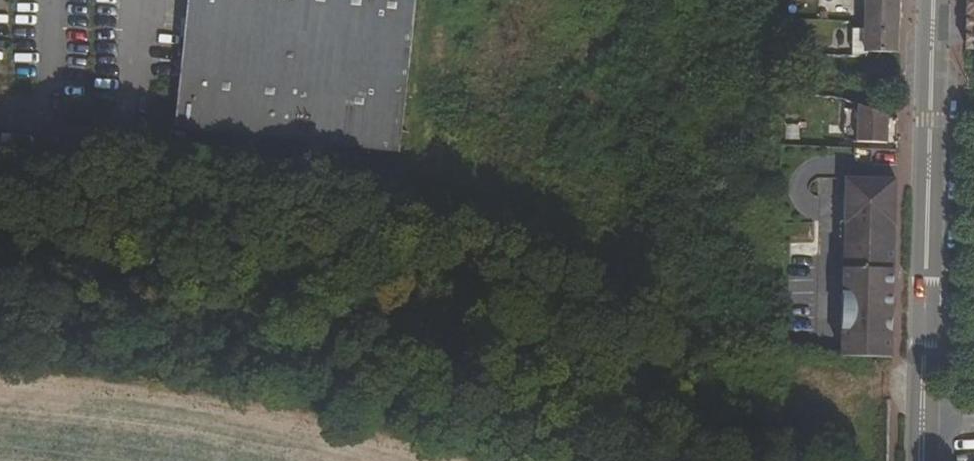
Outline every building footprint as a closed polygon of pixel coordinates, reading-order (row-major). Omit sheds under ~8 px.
[(407,83),(409,66),(416,0),(190,0),(184,50),(182,66),(175,129),(400,153),(407,83)] [(898,54),(900,0),(867,0),(866,28),(865,53),(897,54),(898,54)] [(865,53),(866,28),(854,28),(853,55),(864,56),(865,53)] [(817,97),(815,109),(844,116),(844,101),(817,97)] [(844,101),(844,116),(842,143),(888,143),(888,116),(844,101)] [(846,238),(845,292),(850,292),(849,324),(844,324),(844,325),(844,352),(891,352),(896,179),(847,180),(846,193),(847,193),(852,194),(851,237),(846,236),(846,238)] [(847,193),(846,193),(842,193),(841,237),(846,238),(846,236),(851,237),(852,194),(847,193)] [(850,292),(845,292),(840,291),(839,325),(844,325),(844,324),(849,324),(850,292)]
